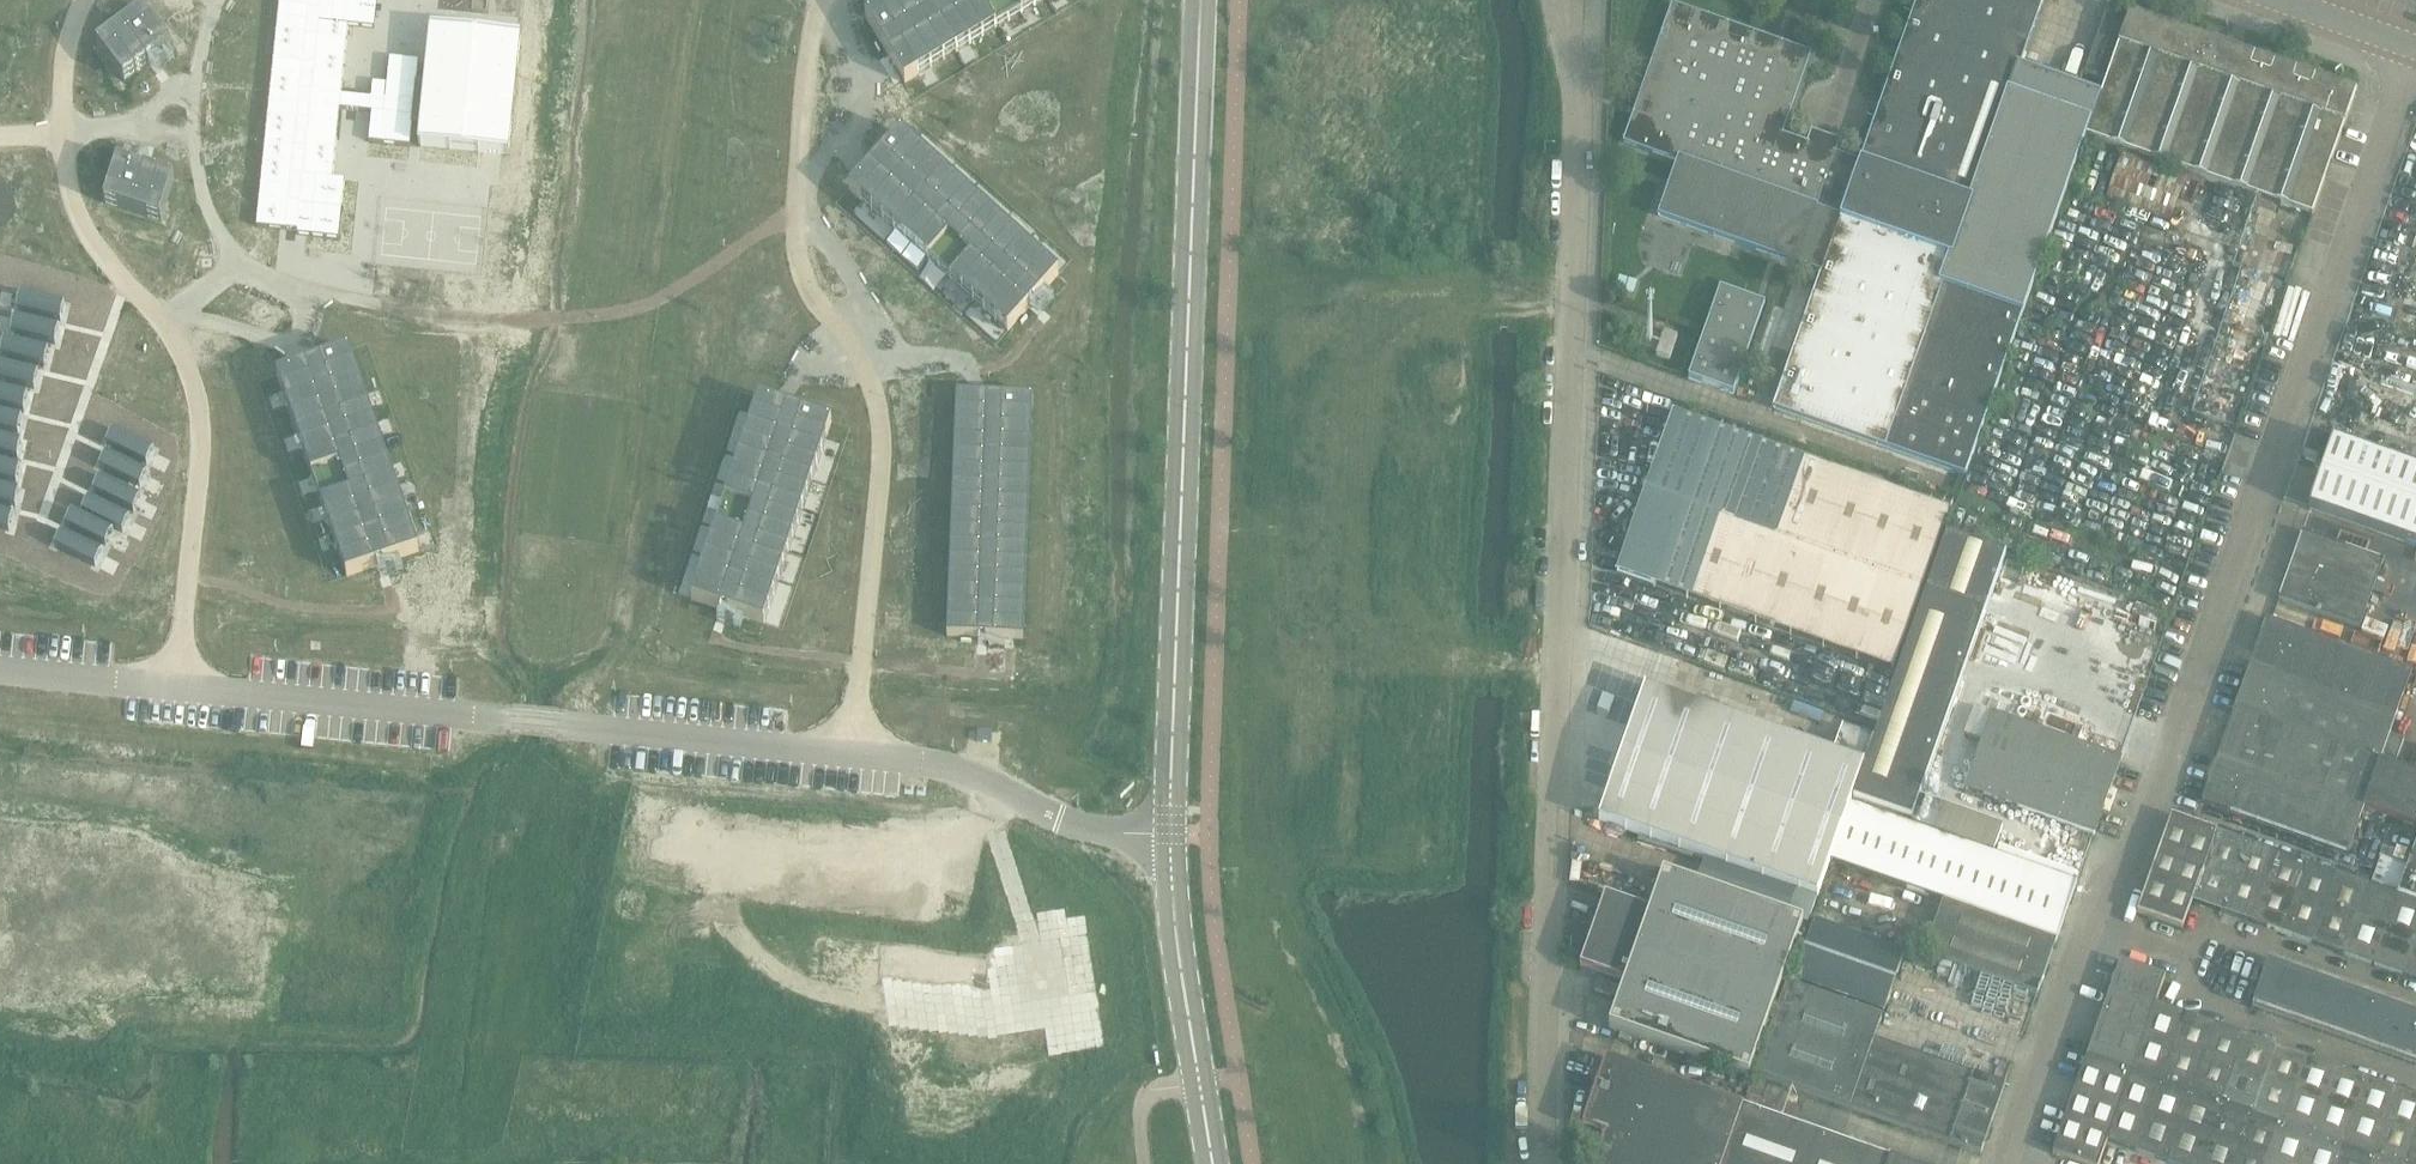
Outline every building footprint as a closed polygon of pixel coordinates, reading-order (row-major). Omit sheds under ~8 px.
[(256,227),(280,229),(298,231),(297,235),(306,236),(339,239),(345,180),(333,179),(340,110),(372,113),(369,142),(410,147),(410,144),(413,124),(421,125),(419,145),(421,146),(478,151),(502,154),(510,155),(522,39),(521,39),(516,39),(431,30),(427,63),(425,83),(417,82),(419,62),(390,59),(387,84),(373,83),(371,99),(367,98),(349,96),(342,96),(343,81),(348,36),(349,26),(353,27),(375,29),(378,0),(280,0),(256,227)] [(865,17),(905,84),(1045,0),(894,0),(865,17)] [(2086,137),(2092,121),(2011,92),(2043,0),(1918,0),(1860,164),(1782,137),(1811,55),(1674,7),(1624,144),(1679,164),(1660,217),(1742,246),(1741,247),(1822,275),(1775,410),(1965,479),(2086,137)] [(2085,74),(2106,82),(2130,14),(2109,7),(2085,74)] [(145,10),(97,46),(124,81),(171,46),(145,10)] [(2312,217),(2342,131),(2320,123),(2327,105),(2349,113),(2355,94),(2130,14),(2106,82),(2092,121),(2086,137),(2312,217)] [(2342,131),(2349,113),(2327,105),(2320,123),(2342,131)] [(900,133),(849,190),(1008,332),(1059,275),(900,133)] [(115,161),(102,203),(161,221),(174,179),(167,176),(168,171),(151,166),(150,171),(115,161)] [(2120,162),(2109,192),(2173,216),(2184,185),(2120,162)] [(1689,379),(1734,395),(1767,305),(1722,289),(1689,379)] [(21,294),(17,311),(61,321),(65,305),(21,294)] [(1435,315),(1434,327),(1446,327),(1447,315),(1435,315)] [(15,318),(11,334),(56,345),(59,328),(15,318)] [(1669,361),(1677,338),(1664,333),(1656,356),(1669,361)] [(5,340),(1,356),(45,367),(49,350),(5,340)] [(350,351),(277,376),(347,577),(419,552),(350,351)] [(35,389),(39,373),(0,364),(0,381),(35,389)] [(24,412),(28,395),(0,388),(0,406),(24,412)] [(956,395),(947,637),(1024,641),(1033,398),(956,395)] [(759,399),(691,600),(734,614),(744,618),(764,625),(832,423),(759,399)] [(19,434),(22,418),(0,413),(0,430),(19,434)] [(1673,417),(1617,575),(1892,672),(1948,514),(1673,417)] [(114,430),(106,444),(147,465),(154,450),(114,430)] [(2310,435),(2302,458),(2317,463),(2315,469),(2323,472),(2310,510),(2415,547),(2415,473),(2310,435)] [(18,458),(22,442),(0,437),(0,454),(18,458)] [(107,453),(100,467),(140,488),(148,473),(107,453)] [(17,483),(21,467),(0,462),(0,479),(17,483)] [(101,477),(93,492),(134,512),(141,497),(101,477)] [(16,507),(20,491),(0,486),(0,503),(16,507)] [(90,497),(82,512),(123,533),(130,518),(90,497)] [(73,511),(65,525),(106,546),(114,531),(73,511)] [(10,531),(14,515),(0,512),(0,529),(10,531)] [(62,532),(55,547),(96,567),(103,552),(62,532)] [(2303,533),(2279,601),(2360,629),(2384,561),(2303,533)] [(1911,822),(1920,798),(2005,557),(1946,536),(1853,801),(1911,822)] [(2267,621),(2250,667),(2397,718),(2413,672),(2267,621)] [(2381,763),(2397,718),(2250,667),(2234,712),(2381,763)] [(1600,822),(1817,899),(1878,727),(1846,716),(1832,756),(1646,691),(1600,822)] [(2201,803),(2348,855),(2365,809),(2415,827),(2415,775),(2381,763),(2234,712),(2201,803)] [(1966,789),(2094,834),(2120,761),(1992,716),(1966,789)] [(978,732),(977,743),(992,744),(993,733),(978,732)] [(1911,824),(1993,853),(2002,828),(1920,798),(1911,822),(1911,824)] [(1831,863),(1943,902),(1924,957),(2037,997),(2076,884),(1852,805),(1831,863)] [(2182,929),(2191,903),(2190,902),(2215,832),(2171,817),(2137,913),(2182,929)] [(2246,843),(2215,832),(2190,902),(2191,903),(2221,913),(2246,843)] [(2221,913),(2252,924),(2276,854),(2246,843),(2221,913)] [(2415,903),(2415,846),(2398,897),(2415,903)] [(2252,924),(2282,935),(2306,864),(2276,854),(2252,924)] [(2282,935),(2312,945),(2337,875),(2306,864),(2282,935)] [(1605,897),(1596,924),(1580,968),(1625,984),(1609,1029),(1749,1078),(1803,925),(1663,875),(1650,912),(1605,897)] [(2312,945),(2343,956),(2368,886),(2337,875),(2312,945)] [(2343,956),(2373,967),(2398,897),(2368,886),(2343,956)] [(2398,897),(2373,967),(2403,978),(2415,941),(2415,903),(2398,897)] [(1814,923),(1794,982),(1884,1013),(1905,955),(1814,923)] [(2415,982),(2415,941),(2403,978),(2415,982)] [(2086,1059),(2051,1156),(2075,1163),(2099,1163),(2106,1143),(2136,1153),(2160,1085),(2184,1017),(2154,1007),(2164,979),(2119,963),(2086,1059)] [(2269,965),(2255,1005),(2415,1058),(2415,1013),(2269,965)] [(1980,1156),(2004,1088),(1874,1042),(1882,1020),(1787,987),(1755,1077),(1980,1156)] [(2184,1017),(2160,1085),(2190,1096),(2214,1027),(2184,1017)] [(2214,1027),(2190,1096),(2221,1106),(2245,1038),(2214,1027)] [(2245,1038),(2221,1106),(2251,1117),(2275,1049),(2245,1038)] [(2275,1049),(2251,1117),(2281,1128),(2305,1059),(2275,1049)] [(2305,1059),(2281,1128),(2312,1138),(2336,1070),(2305,1059)] [(1607,1060),(1582,1129),(1606,1138),(1596,1163),(1900,1163),(1607,1060)] [(2336,1070),(2312,1138),(2342,1149),(2366,1080),(2336,1070)] [(2366,1080),(2342,1149),(2372,1160),(2385,1163),(2405,1163),(2415,1133),(2415,1098),(2366,1080)] [(2166,1163),(2167,1163),(2190,1096),(2160,1085),(2136,1153),(2166,1163)] [(2221,1106),(2190,1096),(2167,1163),(2200,1163),(2221,1106)] [(2251,1117),(2221,1106),(2200,1163),(2234,1163),(2251,1117)] [(2281,1128),(2251,1117),(2234,1163),(2269,1163),(2281,1128)] [(2312,1138),(2281,1128),(2269,1163),(2303,1163),(2312,1138)] [(2405,1163),(2415,1163),(2415,1133),(2405,1163)] [(2342,1149),(2312,1138),(2303,1163),(2337,1163),(2342,1149)] [(2372,1160),(2342,1149),(2337,1163),(2371,1163),(2372,1160)]
